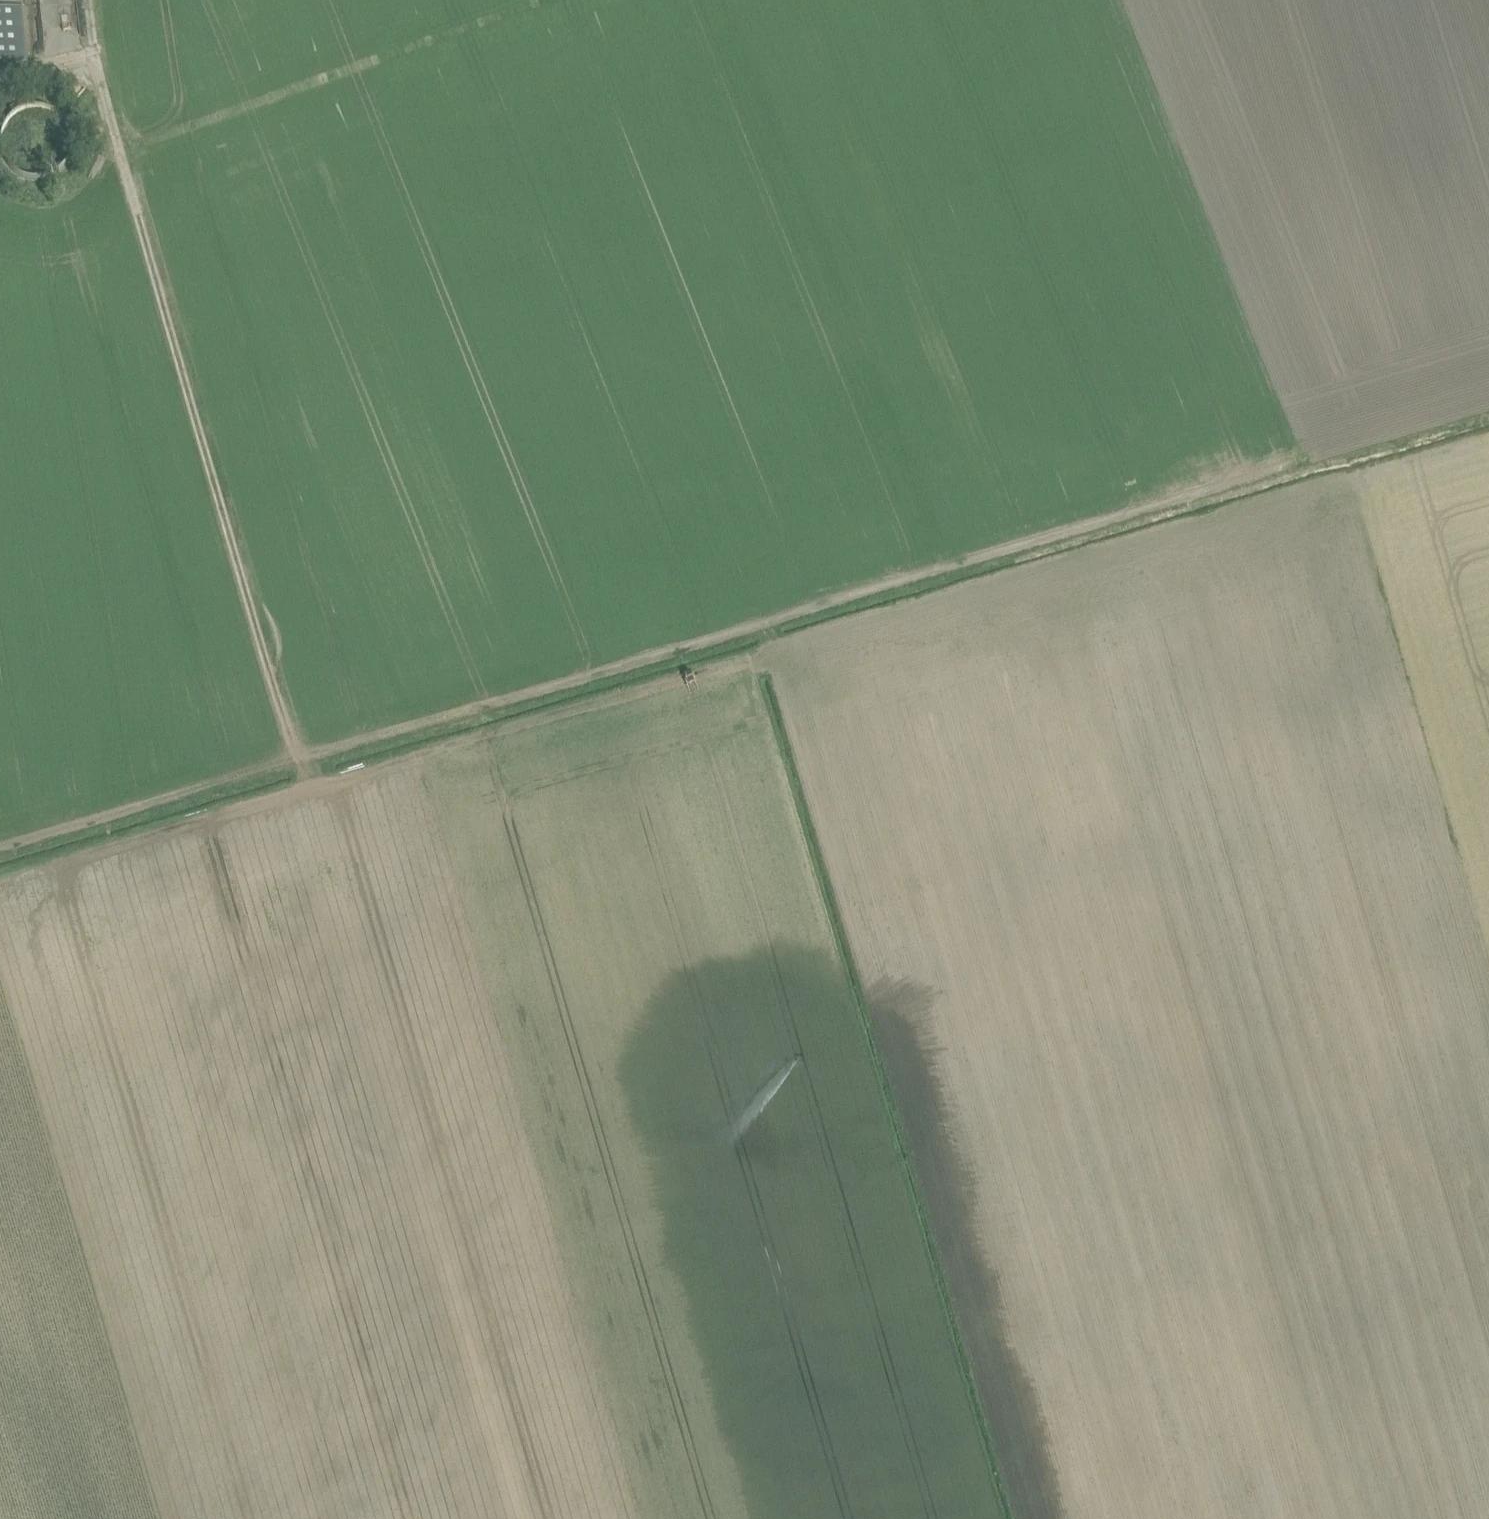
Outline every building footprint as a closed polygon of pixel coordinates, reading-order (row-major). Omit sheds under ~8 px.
[(22,60),(16,0),(0,0),(0,62),(22,60)]
